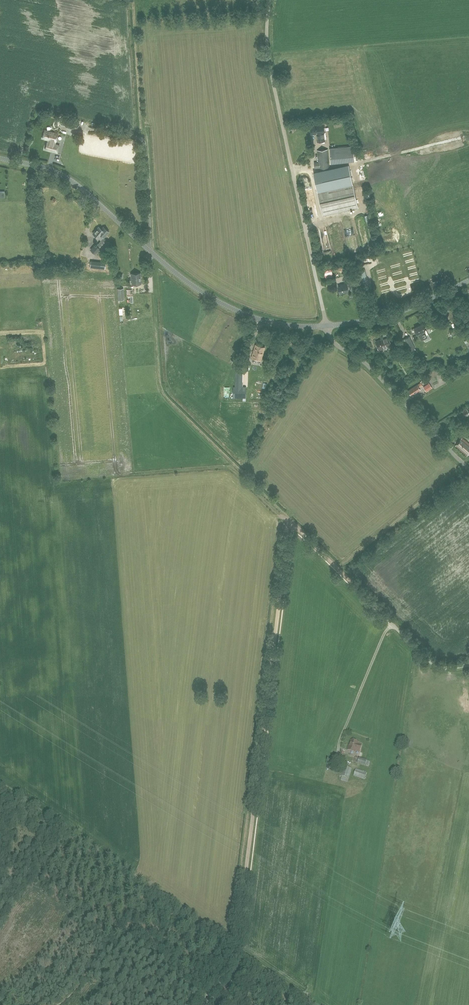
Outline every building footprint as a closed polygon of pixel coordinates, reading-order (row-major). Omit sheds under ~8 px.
[(78,130),(79,124),(78,124),(79,120),(63,116),(61,124),(66,126),(66,127),(78,130)] [(317,133),(317,137),(318,142),(325,141),(325,139),(327,139),(326,131),(324,132),(324,124),(313,126),(313,127),(310,127),(311,134),(317,133)] [(45,130),(42,139),(48,140),(48,143),(47,143),(45,149),(57,152),(59,145),(55,144),(55,142),(56,142),(58,133),(45,130)] [(331,163),(354,161),(353,146),(330,149),(331,163)] [(328,149),(317,150),(318,162),(314,162),(315,168),(319,168),(330,167),(328,149)] [(326,174),(326,173),(315,175),(316,181),(343,177),(344,178),(346,178),(345,171),(326,174)] [(323,215),(357,207),(352,182),(317,189),(323,215)] [(347,223),(345,223),(348,236),(349,241),(355,240),(352,222),(347,222),(347,223)] [(101,229),(99,226),(93,233),(101,241),(104,237),(104,238),(109,232),(103,227),(101,229)] [(105,252),(112,244),(107,241),(101,248),(105,252)] [(95,254),(99,248),(95,245),(91,250),(95,254)] [(105,270),(106,262),(91,261),(90,268),(105,270)] [(367,279),(365,270),(358,271),(360,282),(367,280),(367,279)] [(132,284),(141,284),(140,273),(131,274),(132,284)] [(355,285),(353,278),(348,280),(348,283),(346,283),(341,285),(341,286),(338,286),(340,293),(348,291),(347,287),(349,286),(355,285)] [(426,335),(424,331),(425,330),(423,324),(414,328),(417,334),(418,334),(421,340),(424,339),(425,341),(430,339),(428,334),(426,335)] [(388,347),(392,345),(388,336),(376,341),(379,350),(388,346),(388,347)] [(415,348),(409,336),(404,339),(402,340),(406,349),(409,348),(410,351),(411,352),(414,351),(415,353),(418,352),(417,350),(416,350),(415,348)] [(261,360),(265,347),(255,344),(252,358),(261,360)] [(243,387),(243,368),(236,368),(235,387),(224,386),(224,397),(246,398),(246,387),(243,387)] [(423,385),(422,384),(424,383),(422,380),(420,382),(417,385),(408,390),(411,395),(420,389),(419,388),(423,385)] [(426,391),(432,388),(429,383),(423,387),(426,391)] [(468,414),(468,413),(466,408),(456,414),(460,420),(468,414)] [(468,453),(468,443),(462,437),(455,445),(467,455),(468,453)] [(359,745),(357,744),(358,742),(351,740),(348,750),(355,752),(356,750),(359,752),(361,745),(359,744),(359,745)] [(359,758),(354,757),(353,762),(357,763),(357,764),(365,766),(365,765),(369,767),(370,762),(367,761),(367,760),(359,758)] [(347,782),(348,778),(351,769),(344,766),(341,776),(342,776),(341,780),(347,782)] [(365,779),(367,772),(356,769),(353,776),(365,779)]
